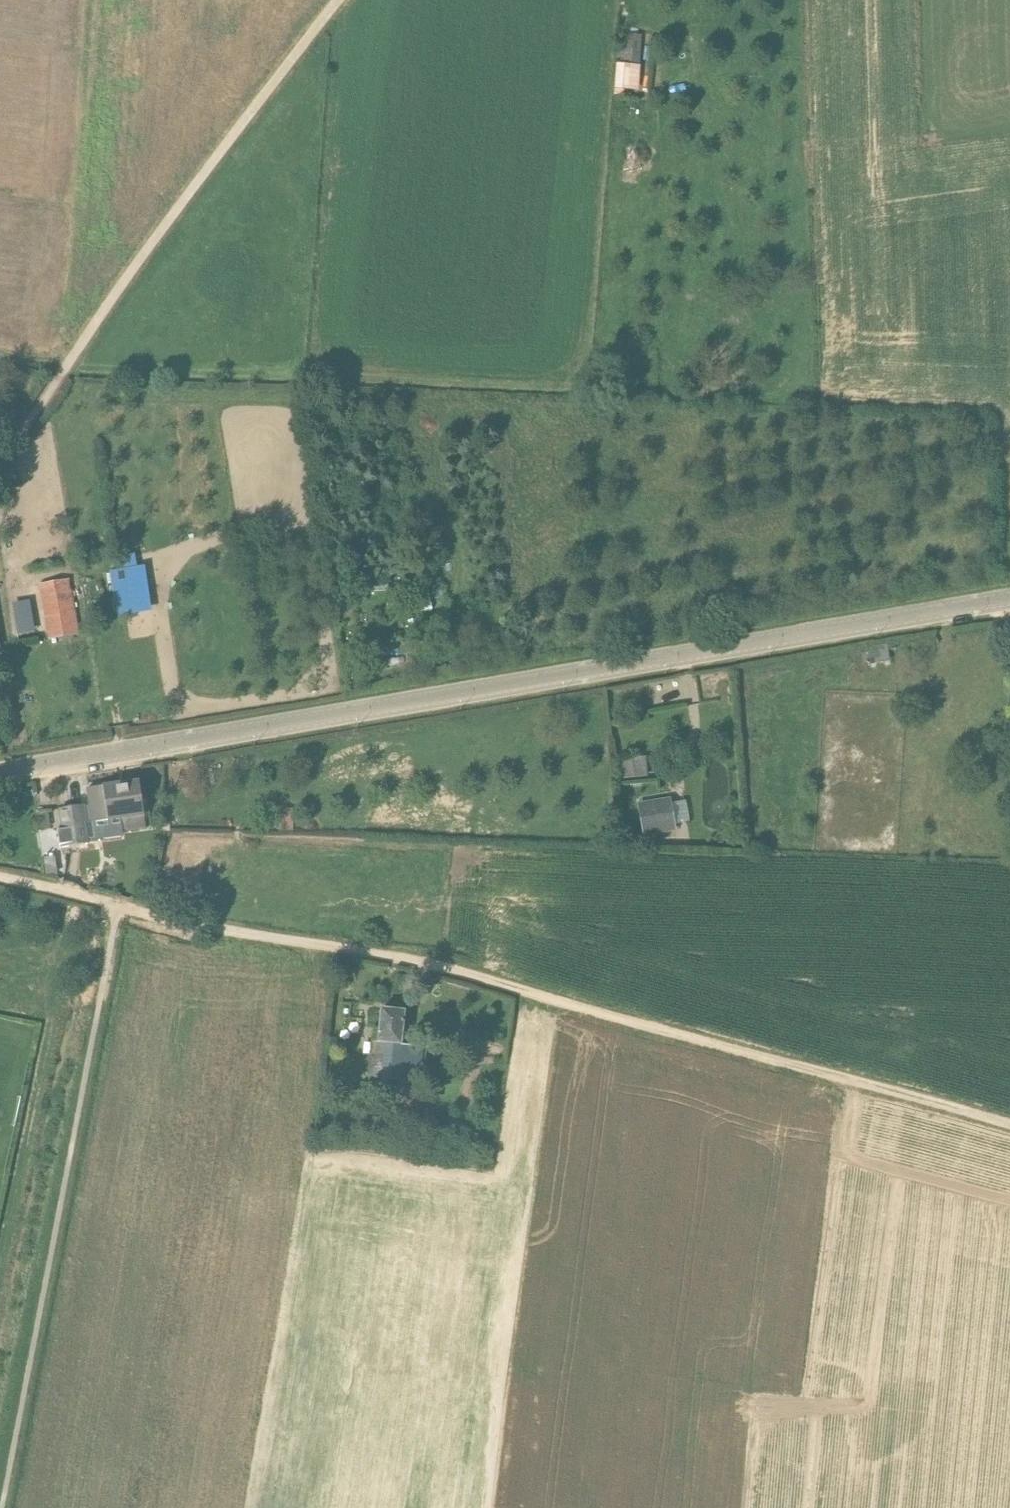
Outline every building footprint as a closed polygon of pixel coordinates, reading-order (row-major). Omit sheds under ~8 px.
[(619,35),(617,64),(640,65),(642,36),(619,35)] [(48,640),(79,634),(69,580),(39,586),(48,640)] [(15,598),(18,630),(36,628),(33,596),(15,598)] [(109,822),(119,820),(121,829),(137,828),(137,829),(146,828),(144,816),(145,816),(140,783),(87,790),(92,823),(109,822)] [(668,803),(643,807),(646,821),(670,817),(668,803)] [(58,850),(88,846),(82,807),(61,810),(64,829),(55,831),(58,850)] [(372,1040),(369,1078),(383,1079),(409,1081),(409,1089),(419,1090),(423,1049),(402,1046),(405,1012),(382,1010),(379,1040),(372,1040)]
